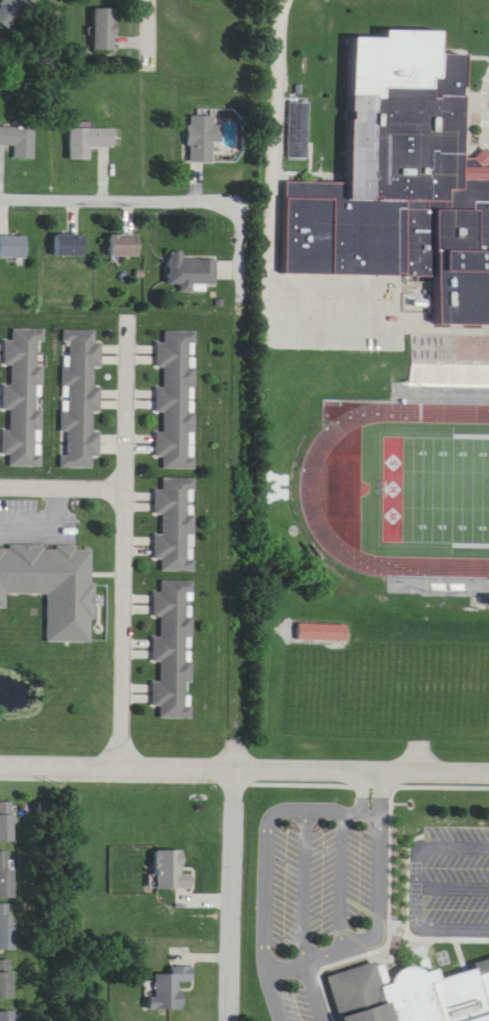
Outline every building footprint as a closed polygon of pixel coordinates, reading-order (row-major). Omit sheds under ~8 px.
[(33,0),(7,0),(0,10),(0,24),(10,31),(33,0)] [(96,50),(117,50),(117,8),(96,8),(96,50)] [(285,167),(283,259),(430,262),(429,308),(488,309),(488,154),(487,154),(477,144),(465,144),(466,46),(466,40),(441,40),(441,17),(346,15),(343,168),(285,167)] [(314,89),(295,90),(296,144),(315,144),(314,89)] [(190,163),(215,163),(215,142),(224,142),(224,126),(215,126),(215,116),(190,116),(190,163)] [(0,128),(0,147),(15,147),(15,159),(36,159),(36,128),(0,128)] [(116,147),(116,129),(72,129),(72,161),(92,161),(92,147),(116,147)] [(85,235),(56,235),(56,257),(85,257),(85,235)] [(110,257),(140,257),(140,235),(110,235),(110,257)] [(26,258),(26,236),(0,236),(0,258),(26,258)] [(217,259),(185,259),(185,252),(170,252),(170,285),(180,285),(180,292),(207,292),(207,286),(217,286),(217,259)] [(41,467),(42,329),(12,329),(12,341),(3,340),(3,367),(11,367),(11,386),(3,386),(2,411),(10,411),(10,431),(2,431),(2,456),(10,456),(10,467),(41,467)] [(61,468),(93,469),(93,457),(100,457),(101,433),(93,433),(93,413),(101,413),(101,388),(94,388),(94,368),(102,368),(102,342),(96,342),(96,331),(62,331),(61,468)] [(197,332),(165,331),(165,343),(156,343),(156,369),(165,369),(165,387),(156,387),(155,413),(164,414),(164,432),(156,432),(155,459),(163,459),(163,469),(194,469),(197,332)] [(193,572),(193,536),(194,536),(194,479),(163,479),(163,489),(154,489),(154,516),(163,516),(163,534),(154,534),(154,561),(162,561),(162,571),(193,572)] [(6,609),(6,595),(47,595),(46,642),(92,643),(94,548),(56,548),(56,547),(0,546),(0,609),(6,609)] [(194,582),(162,581),(162,593),(154,593),(153,618),(161,618),(160,637),(153,636),(152,662),(161,663),(160,682),(153,682),(152,707),(161,707),(160,718),(190,719),(191,683),(194,582)] [(300,640),(349,640),(349,624),(300,624),(300,640)] [(14,806),(0,806),(0,843),(14,843),(14,806)] [(15,899),(15,852),(0,852),(0,899),(15,899)] [(193,876),(182,876),(182,852),(156,852),(157,890),(193,890),(193,876)] [(16,905),(0,905),(0,952),(16,952),(16,905)] [(416,1013),(391,1020),(335,1020),(328,999),(316,961),(366,944),(374,968),(380,965),(382,957),(391,951),(403,950),(410,955),(422,952),(425,962),(488,938),(488,1020),(418,1020),(416,1013)] [(0,962),(0,1001),(14,1001),(14,962),(0,962)] [(184,1010),(184,987),(194,987),(193,967),(171,968),(172,975),(150,976),(151,1011),(184,1010)]
